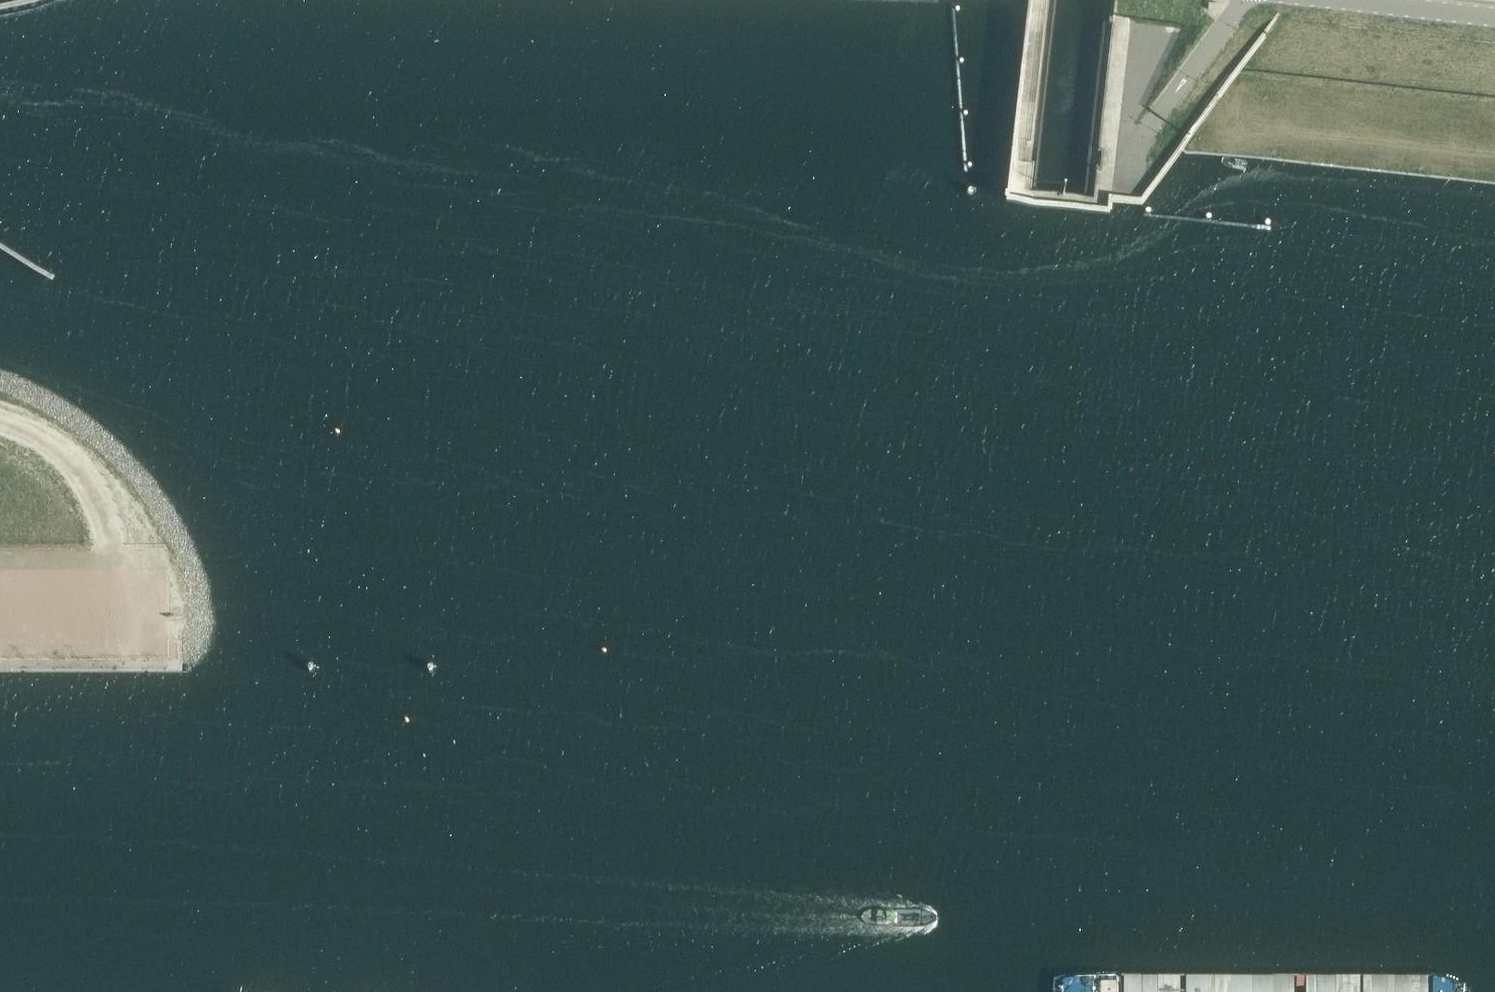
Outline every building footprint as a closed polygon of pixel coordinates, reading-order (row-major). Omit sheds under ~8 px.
[(1109,210),(1132,0),(1106,0),(1085,194),(1033,188),(1053,0),(1024,0),(1004,198),(1109,210)] [(1207,10),(1220,11),(1221,4),(1208,3),(1207,10)]
